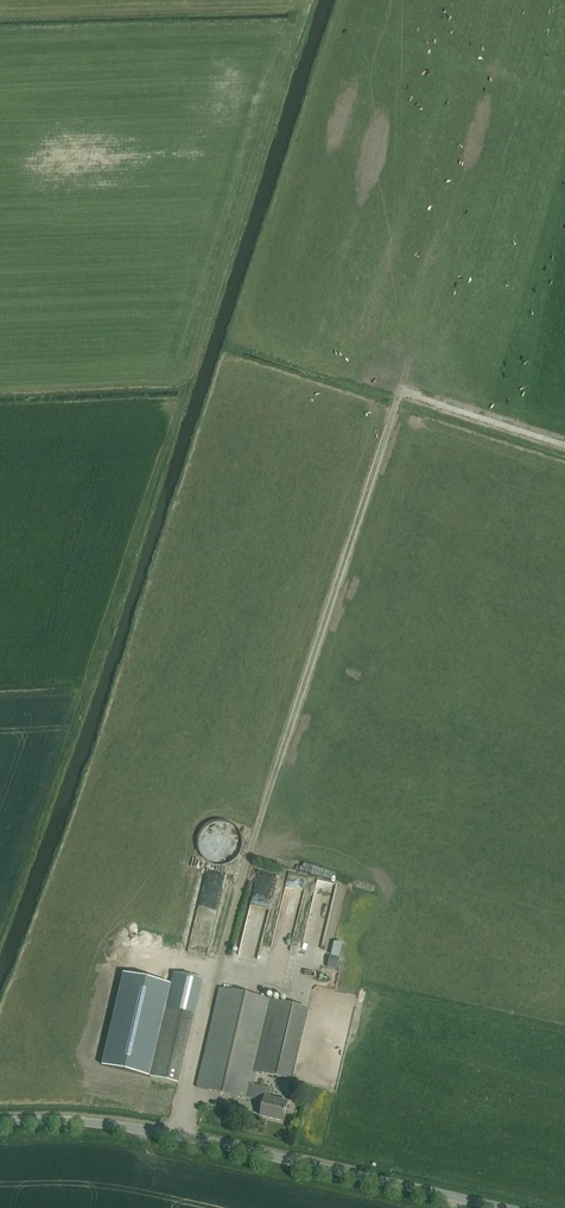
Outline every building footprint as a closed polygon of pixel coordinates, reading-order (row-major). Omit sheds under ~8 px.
[(325,934),(333,891),(314,888),(306,931),(325,934)] [(326,966),(326,976),(335,976),(335,966),(326,966)] [(151,1077),(178,1083),(202,979),(175,973),(151,1077)] [(114,1066),(142,1074),(167,989),(138,981),(114,1066)] [(307,1009),(219,989),(197,1087),(249,1099),(249,1098),(263,1101),(260,1115),(283,1120),(288,1101),(269,1097),(271,1088),(253,1084),(256,1070),(291,1078),(307,1009)]
